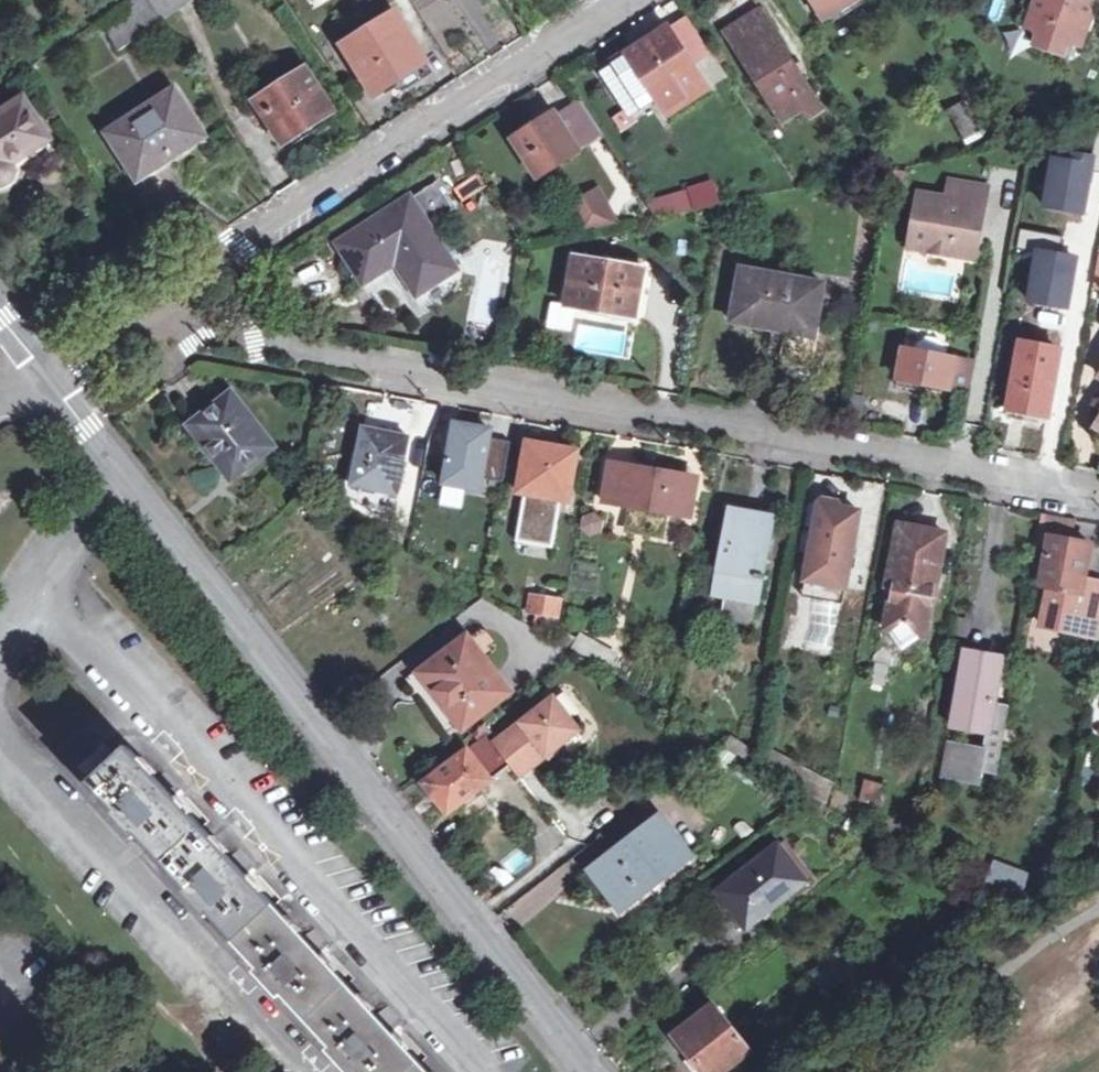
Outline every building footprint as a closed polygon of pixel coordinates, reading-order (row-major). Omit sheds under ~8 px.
[(147,0),(129,0),(127,1),(135,15),(109,32),(118,48),(161,20),(147,0)] [(822,23),(859,0),(808,0),(822,23)] [(1077,43),(1093,0),(1092,0),(1036,0),(1027,24),(1034,27),(1036,32),(1034,38),(1064,48),(1067,42),(1072,41),(1077,43)] [(758,9),(746,17),(755,29),(766,21),(758,9)] [(343,46),(375,93),(424,60),(395,13),(343,46)] [(738,52),(782,119),(802,106),(815,97),(766,21),(755,29),(746,17),(727,29),(740,51),(738,52)] [(685,18),(670,27),(694,63),(709,53),(685,18)] [(602,71),(630,113),(655,97),(667,114),(709,86),(694,63),(670,27),(602,71)] [(256,98),(284,140),(331,109),(303,67),(256,98)] [(124,147),(141,172),(181,146),(184,150),(206,136),(173,87),(126,116),(128,120),(108,133),(119,150),(124,147)] [(1,182),(13,168),(11,163),(50,137),(22,97),(0,111),(0,182),(1,182)] [(821,105),(815,97),(802,106),(807,115),(821,105)] [(964,100),(949,108),(968,142),(983,134),(964,100)] [(516,138),(540,175),(581,149),(556,113),(516,138)] [(1096,159),(1052,151),(1042,206),(1086,214),(1096,159)] [(908,171),(892,168),(890,184),(905,187),(908,171)] [(438,180),(339,241),(364,283),(395,262),(418,297),(461,270),(430,223),(455,208),(438,180)] [(919,195),(912,248),(977,260),(986,186),(952,182),(949,198),(919,195)] [(597,188),(572,203),(587,229),(617,222),(597,188)] [(692,188),(648,200),(657,214),(713,203),(707,189),(692,188)] [(1079,253),(1035,245),(1025,300),(1069,308),(1079,253)] [(567,303),(634,313),(643,268),(576,255),(567,303)] [(386,317),(418,297),(395,262),(364,283),(386,317)] [(781,352),(814,359),(818,329),(813,330),(824,283),(743,267),(731,319),(785,331),(781,352)] [(905,348),(899,376),(951,387),(957,359),(947,357),(949,350),(942,340),(930,337),(919,344),(917,350),(905,348)] [(1021,338),(1008,410),(1047,418),(1061,345),(1021,338)] [(215,456),(231,475),(272,444),(233,393),(196,421),(220,452),(215,456)] [(494,425),(452,417),(440,483),(443,484),(466,488),(483,491),(485,476),(492,437),(494,425)] [(354,481),(394,490),(397,470),(403,471),(410,435),(365,427),(354,481)] [(492,437),(485,476),(503,479),(510,440),(492,437)] [(519,489),(566,497),(574,457),(552,452),(553,444),(526,441),(519,489)] [(673,513),(692,517),(697,489),(684,487),(686,475),(614,462),(606,502),(633,506),(628,527),(670,534),(673,513)] [(399,491),(403,471),(397,470),(394,490),(399,491)] [(466,488),(443,484),(439,505),(463,509),(466,488)] [(811,497),(795,572),(841,580),(854,505),(811,497)] [(1039,533),(1050,536),(1071,540),(1076,518),(1043,512),(1039,533)] [(749,624),(758,620),(767,559),(760,557),(767,518),(733,513),(729,540),(725,541),(716,587),(730,591),(725,614),(730,621),(749,624)] [(895,590),(888,630),(929,635),(947,532),(907,525),(901,557),(894,556),(889,588),(895,590)] [(1098,636),(1098,595),(1082,592),(1085,577),(1091,543),(1071,540),(1050,536),(1041,583),(1051,585),(1045,624),(1098,636)] [(461,556),(446,548),(441,558),(456,566),(461,556)] [(793,595),(811,601),(834,604),(841,580),(795,572),(793,595)] [(1085,577),(1082,592),(1098,595),(1098,580),(1085,577)] [(561,600),(530,595),(527,611),(535,613),(533,622),(556,626),(561,600)] [(618,651),(583,631),(574,647),(612,670),(617,661),(614,659),(618,651)] [(467,638),(424,672),(464,724),(508,690),(467,638)] [(984,758),(995,760),(1005,709),(992,706),(1001,657),(966,649),(957,707),(991,714),(989,729),(986,746),(951,740),(945,773),(980,779),(984,758)] [(553,694),(492,740),(509,761),(518,773),(578,725),(553,694)] [(991,714),(957,707),(954,722),(989,729),(991,714)] [(802,754),(762,731),(756,763),(832,808),(840,761),(823,755),(817,769),(800,760),(802,754)] [(426,782),(446,810),(509,761),(492,740),(488,734),(426,782)] [(752,747),(731,734),(725,745),(747,759),(752,747)] [(387,1014),(315,937),(238,854),(162,777),(127,737),(111,753),(104,746),(81,768),(93,781),(90,784),(114,811),(110,814),(134,839),(138,835),(188,891),(184,894),(207,918),(211,915),(261,970),(258,974),(280,997),(283,994),(333,1048),(329,1051),(349,1071),(442,1071),(387,1014)] [(884,786),(866,781),(862,798),(880,802),(884,786)] [(591,867),(621,907),(643,889),(632,875),(649,862),(661,875),(690,853),(661,815),(591,867)] [(719,890),(747,927),(807,880),(780,843),(719,890)] [(1022,872),(994,859),(985,881),(1012,894),(1022,872)] [(643,889),(661,875),(649,862),(632,875),(643,889)] [(707,1071),(716,1071),(746,1049),(713,1004),(677,1030),(707,1071)]
